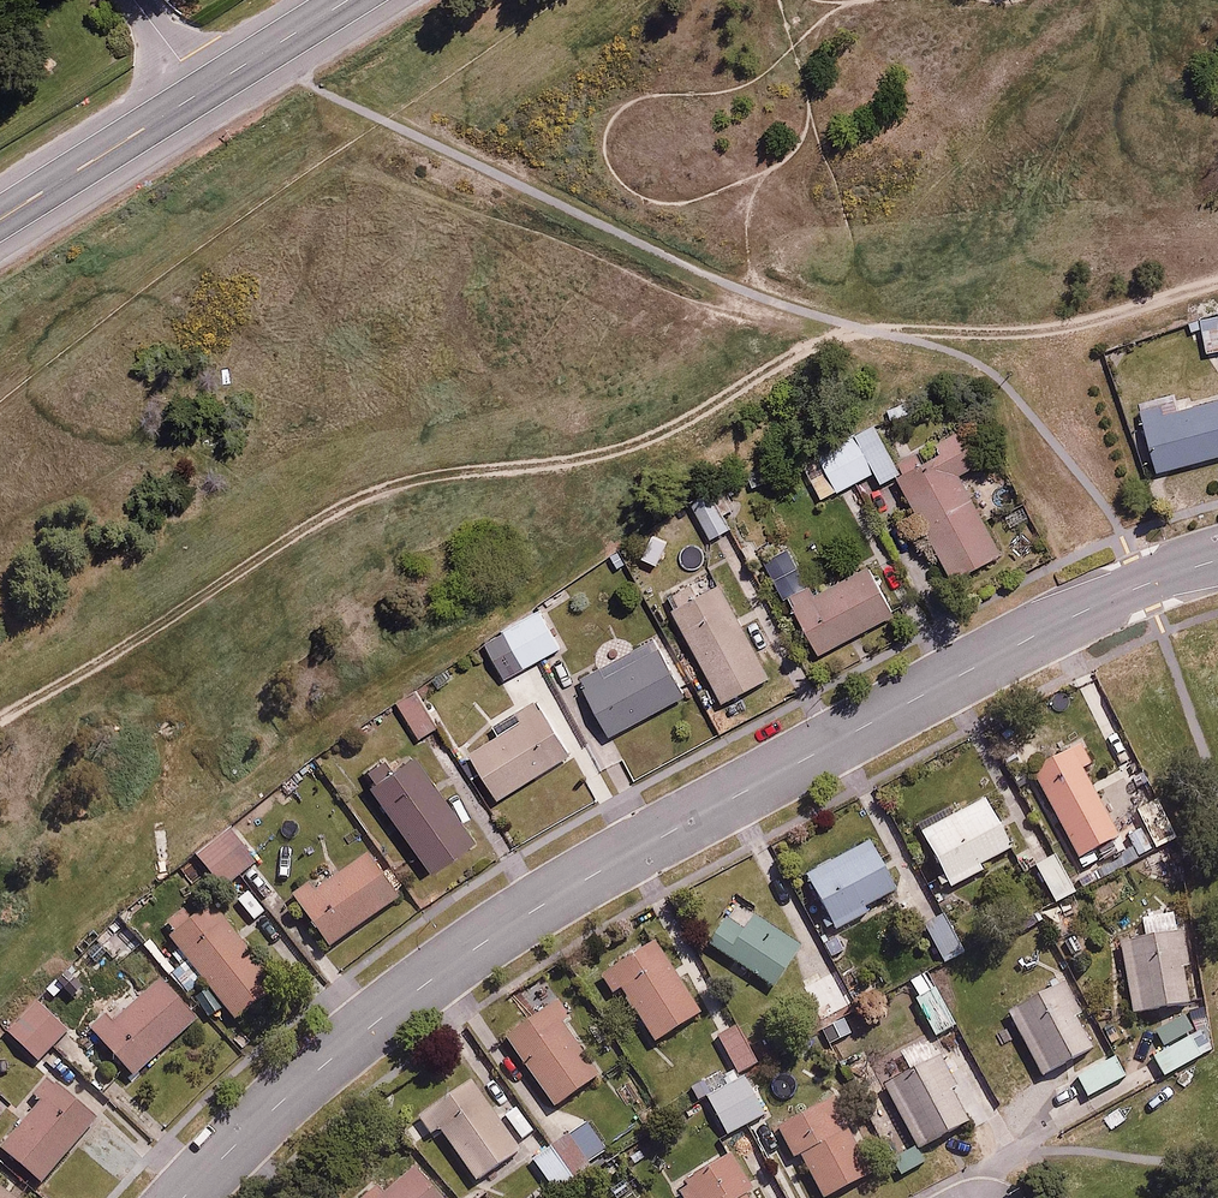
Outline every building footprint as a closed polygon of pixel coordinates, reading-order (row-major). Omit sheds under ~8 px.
[(1208,351),(1217,349),(1217,312),(1200,316),(1208,351)] [(1141,407),(1162,471),(1217,453),(1217,393),(1185,404),(1182,394),(1141,407)] [(810,438),(819,454),(803,462),(823,499),(876,470),(882,482),(901,472),(875,424),(834,446),(826,430),(810,438)] [(944,451),(900,478),(956,572),(1000,546),(957,474),(979,460),(960,428),(938,441),(944,451)] [(726,485),(711,493),(722,513),(737,505),(726,485)] [(711,493),(690,504),(709,538),(729,527),(722,513),(711,493)] [(811,583),(790,594),(820,651),(901,608),(876,561),(816,592),(811,583)] [(727,570),(668,601),(721,700),(780,669),(727,570)] [(539,609),(486,639),(508,676),(561,646),(539,609)] [(656,640),(582,680),(611,734),(685,693),(656,640)] [(484,658),(450,679),(460,694),(433,710),(456,748),(464,744),(470,754),(460,760),(473,781),(486,773),(500,796),(570,754),(525,679),(504,692),(484,658)] [(415,690),(397,703),(420,736),(438,723),(415,690)] [(1094,758),(1083,738),(1032,766),(1079,852),(1119,830),(1083,764),(1094,758)] [(415,753),(370,785),(430,870),(475,838),(415,753)] [(925,829),(954,883),(986,866),(982,860),(1013,843),(988,795),(925,829)] [(836,927),(870,909),(868,904),(879,898),(882,903),(900,894),(872,839),(808,873),(836,927)] [(310,875),(291,889),(331,942),(402,889),(371,847),(318,887),(310,875)] [(1058,851),(1035,864),(1056,900),(1078,888),(1058,851)] [(735,902),(710,943),(776,984),(801,942),(735,902)] [(214,914),(207,905),(172,931),(189,955),(170,969),(186,990),(205,976),(234,1015),(276,984),(221,909),(214,914)] [(944,909),(923,920),(944,959),(965,947),(944,909)] [(1188,927),(1122,937),(1134,1011),(1199,1000),(1188,927)] [(661,937),(613,965),(655,1038),(703,1010),(661,937)] [(838,968),(806,986),(824,1018),(855,1000),(838,968)] [(195,1021),(153,974),(94,1027),(136,1074),(195,1021)] [(1059,979),(1007,1008),(1043,1072),(1095,1043),(1059,979)] [(934,982),(913,995),(936,1034),(958,1021),(934,982)] [(555,1000),(507,1032),(554,1103),(601,1071),(555,1000)] [(67,1030),(37,1001),(10,1028),(40,1058),(67,1030)] [(744,1019),(720,1032),(739,1067),(763,1054),(744,1019)] [(1199,1028),(1155,1055),(1166,1074),(1211,1047),(1199,1028)] [(937,1052),(885,1080),(919,1144),(971,1116),(937,1052)] [(1115,1053),(1077,1074),(1088,1093),(1126,1072),(1115,1053)] [(701,1081),(707,1093),(738,1077),(731,1065),(701,1081)] [(98,1114),(50,1072),(34,1090),(40,1096),(1,1141),(43,1178),(98,1114)] [(738,1077),(707,1093),(729,1132),(767,1111),(746,1072),(738,1077)] [(473,1075),(419,1111),(432,1130),(439,1125),(475,1177),(521,1145),(473,1075)] [(807,1153),(829,1191),(871,1167),(847,1125),(839,1129),(822,1100),(777,1125),(796,1159),(807,1153)] [(554,1144),(574,1172),(607,1149),(588,1121),(554,1144)] [(574,1172),(554,1144),(534,1158),(553,1186),(574,1172)] [(680,1182),(690,1197),(766,1197),(737,1149),(680,1182)] [(358,1197),(449,1197),(417,1160),(385,1187),(378,1179),(357,1197),(358,1197)] [(0,1183),(0,1197),(20,1197),(0,1183)]
